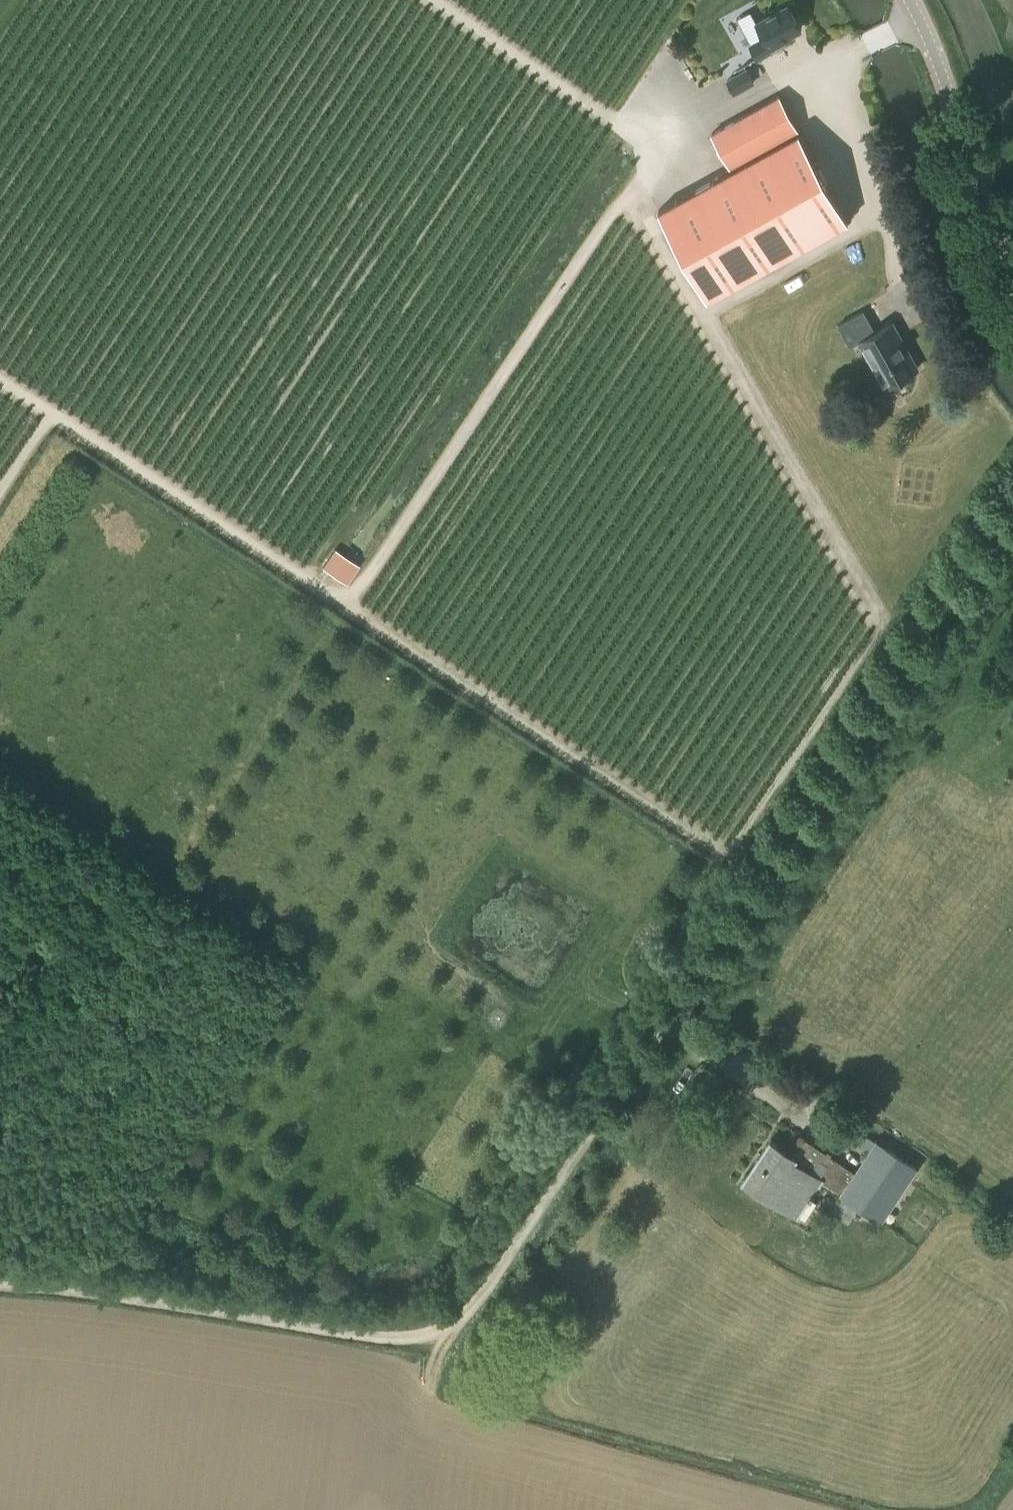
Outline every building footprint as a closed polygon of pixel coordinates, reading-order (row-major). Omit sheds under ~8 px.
[(759,56),(793,38),(791,34),(801,28),(789,5),(759,22),(767,36),(752,44),(759,56)] [(736,91),(754,81),(747,68),(729,78),(736,91)] [(779,96),(712,133),(732,169),(658,210),(707,298),(848,220),(798,130),(779,96)] [(850,347),(858,343),(883,388),(918,368),(893,323),(875,333),(863,311),(838,325),(850,347)] [(842,1194),(882,1220),(917,1167),(878,1141),(857,1172),(806,1139),(795,1156),(771,1140),(745,1180),(748,1177),(771,1192),(768,1195),(798,1215),(810,1196),(812,1197),(815,1193),(813,1192),(822,1179),(843,1193),(842,1194)]
